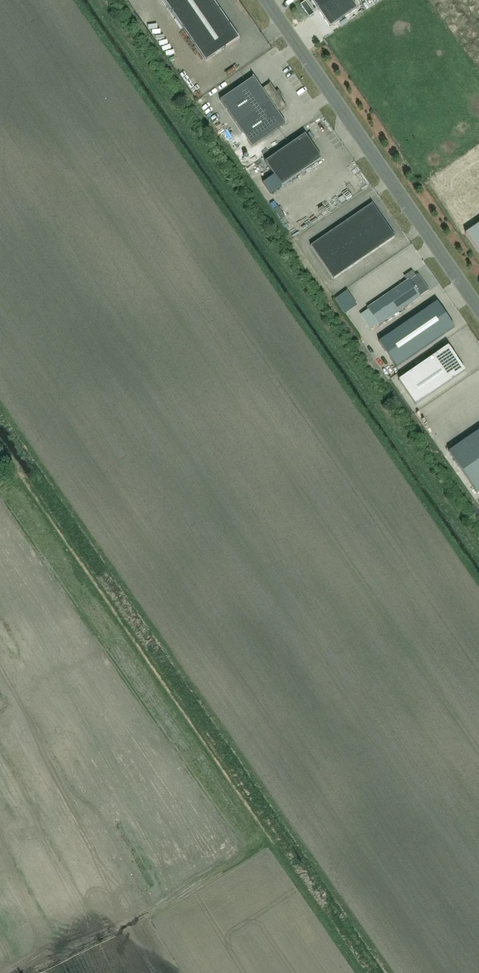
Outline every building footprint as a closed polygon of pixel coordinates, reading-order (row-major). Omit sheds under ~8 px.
[(206,62),(240,39),(213,0),(163,0),(206,62)] [(319,11),(336,0),(311,0),(319,11)] [(220,101),(252,147),(285,125),(286,126),(287,125),(278,113),(286,107),(286,108),(286,107),(280,98),(283,97),(279,91),(276,92),(270,83),(270,84),(262,89),(253,77),(253,78),(220,101)] [(282,187),(322,159),(305,135),(265,162),(282,187)] [(274,176),(263,184),(271,195),(282,187),(274,176)] [(280,198),(274,201),(281,215),(298,207),(296,202),(285,207),(280,198)] [(372,204),(326,235),(311,246),(333,279),(395,237),(395,238),(395,237),(372,203),(372,204)] [(312,224),(306,217),(291,229),(296,236),(312,224)] [(466,234),(478,253),(478,225),(466,234)] [(409,280),(368,308),(379,325),(421,297),(420,296),(428,290),(418,275),(410,281),(409,280)] [(396,368),(455,328),(437,302),(379,342),(396,368)] [(457,358),(449,346),(436,354),(436,355),(399,381),(416,405),(465,371),(457,359),(457,358)] [(478,492),(478,431),(449,452),(477,493),(478,492)]
